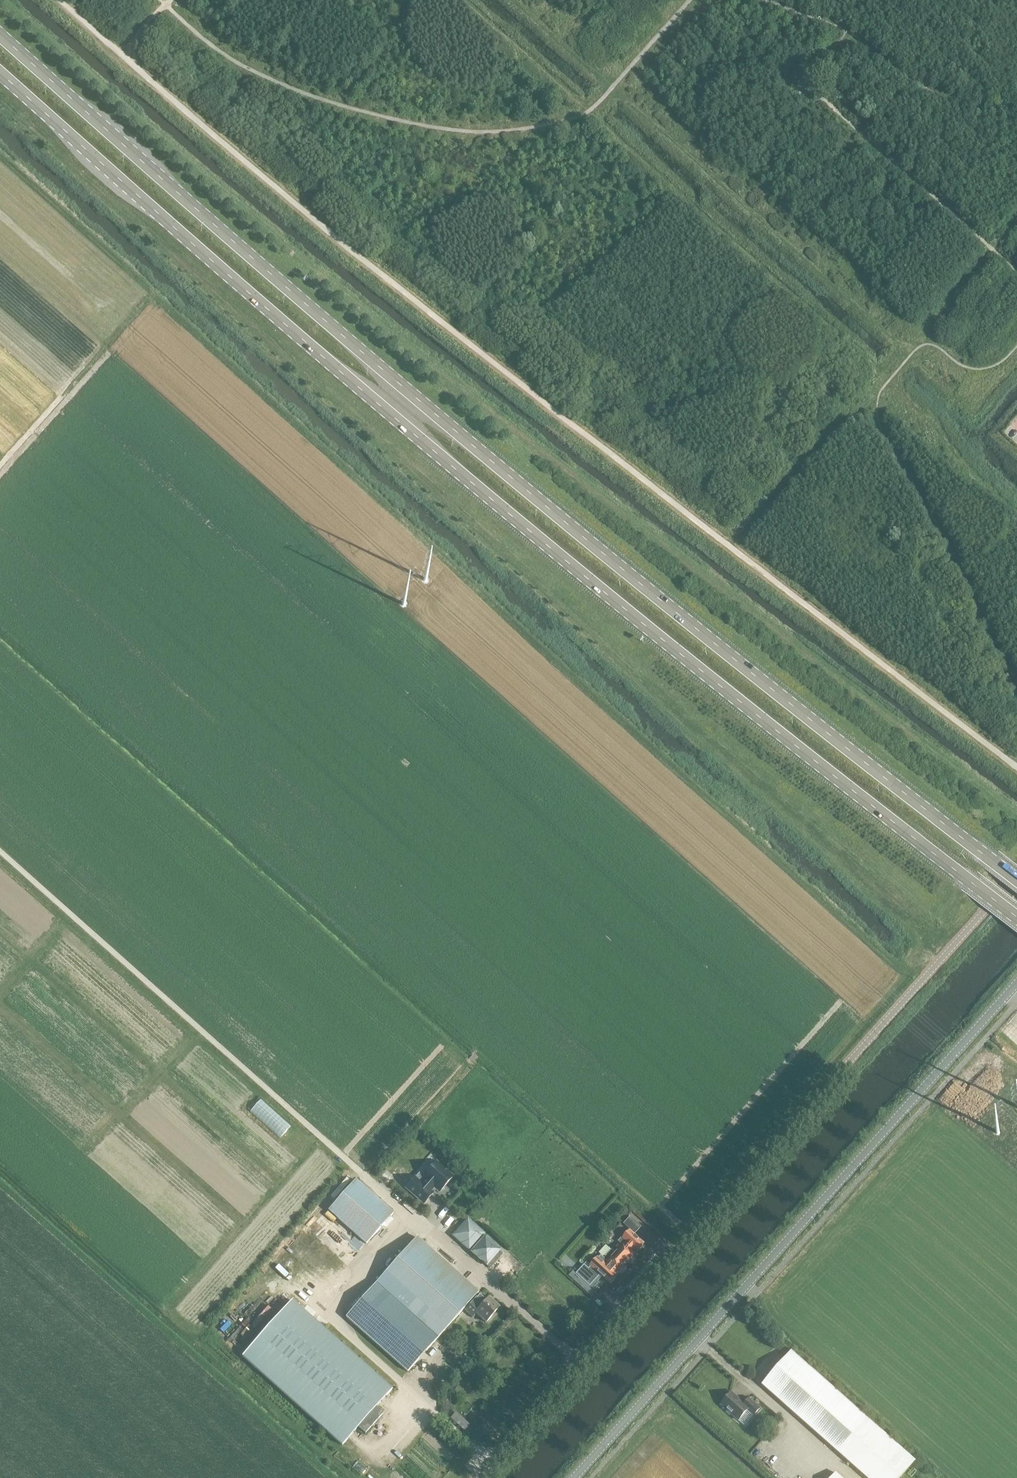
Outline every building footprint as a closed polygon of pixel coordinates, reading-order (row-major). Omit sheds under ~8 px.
[(280,1139),(291,1127),(261,1100),(250,1112),(280,1139)] [(414,1178),(406,1188),(424,1204),(433,1194),(431,1192),(435,1188),(440,1192),(453,1177),(436,1162),(424,1177),(419,1173),(415,1178),(414,1178)] [(366,1244),(394,1214),(356,1180),(328,1211),(366,1244)] [(634,1212),(631,1215),(639,1220),(642,1217),(634,1212)] [(623,1245),(616,1253),(627,1263),(635,1255),(633,1251),(637,1253),(645,1243),(634,1234),(641,1226),(630,1217),(623,1224),(630,1231),(619,1241),(623,1245)] [(469,1248),(483,1232),(468,1219),(454,1235),(469,1248)] [(488,1264),(501,1249),(487,1236),(473,1251),(488,1264)] [(418,1237),(377,1282),(347,1316),(408,1371),(464,1309),(473,1317),(476,1314),(486,1323),(500,1308),(488,1298),(487,1299),(418,1237)] [(357,1247),(362,1241),(357,1237),(354,1241),(350,1238),(348,1241),(357,1247)] [(585,1265),(576,1274),(590,1286),(601,1274),(603,1276),(602,1277),(609,1283),(627,1263),(612,1250),(604,1258),(601,1255),(599,1258),(598,1257),(591,1266),(589,1269),(585,1265)] [(379,1271),(385,1266),(380,1261),(369,1270),(376,1277),(381,1273),(379,1271)] [(242,1356),(342,1446),(358,1428),(365,1434),(383,1414),(376,1408),(392,1390),(323,1329),(292,1301),(242,1356)] [(448,1338),(444,1342),(449,1346),(453,1342),(448,1338)] [(868,1477),(899,1477),(915,1460),(792,1352),(762,1385),(868,1477)] [(754,1415),(760,1408),(750,1399),(745,1404),(732,1393),(722,1405),(739,1420),(748,1410),(754,1415)] [(470,1425),(456,1412),(450,1418),(464,1431),(470,1425)] [(367,1469),(358,1461),(352,1468),(362,1476),(367,1469)]
